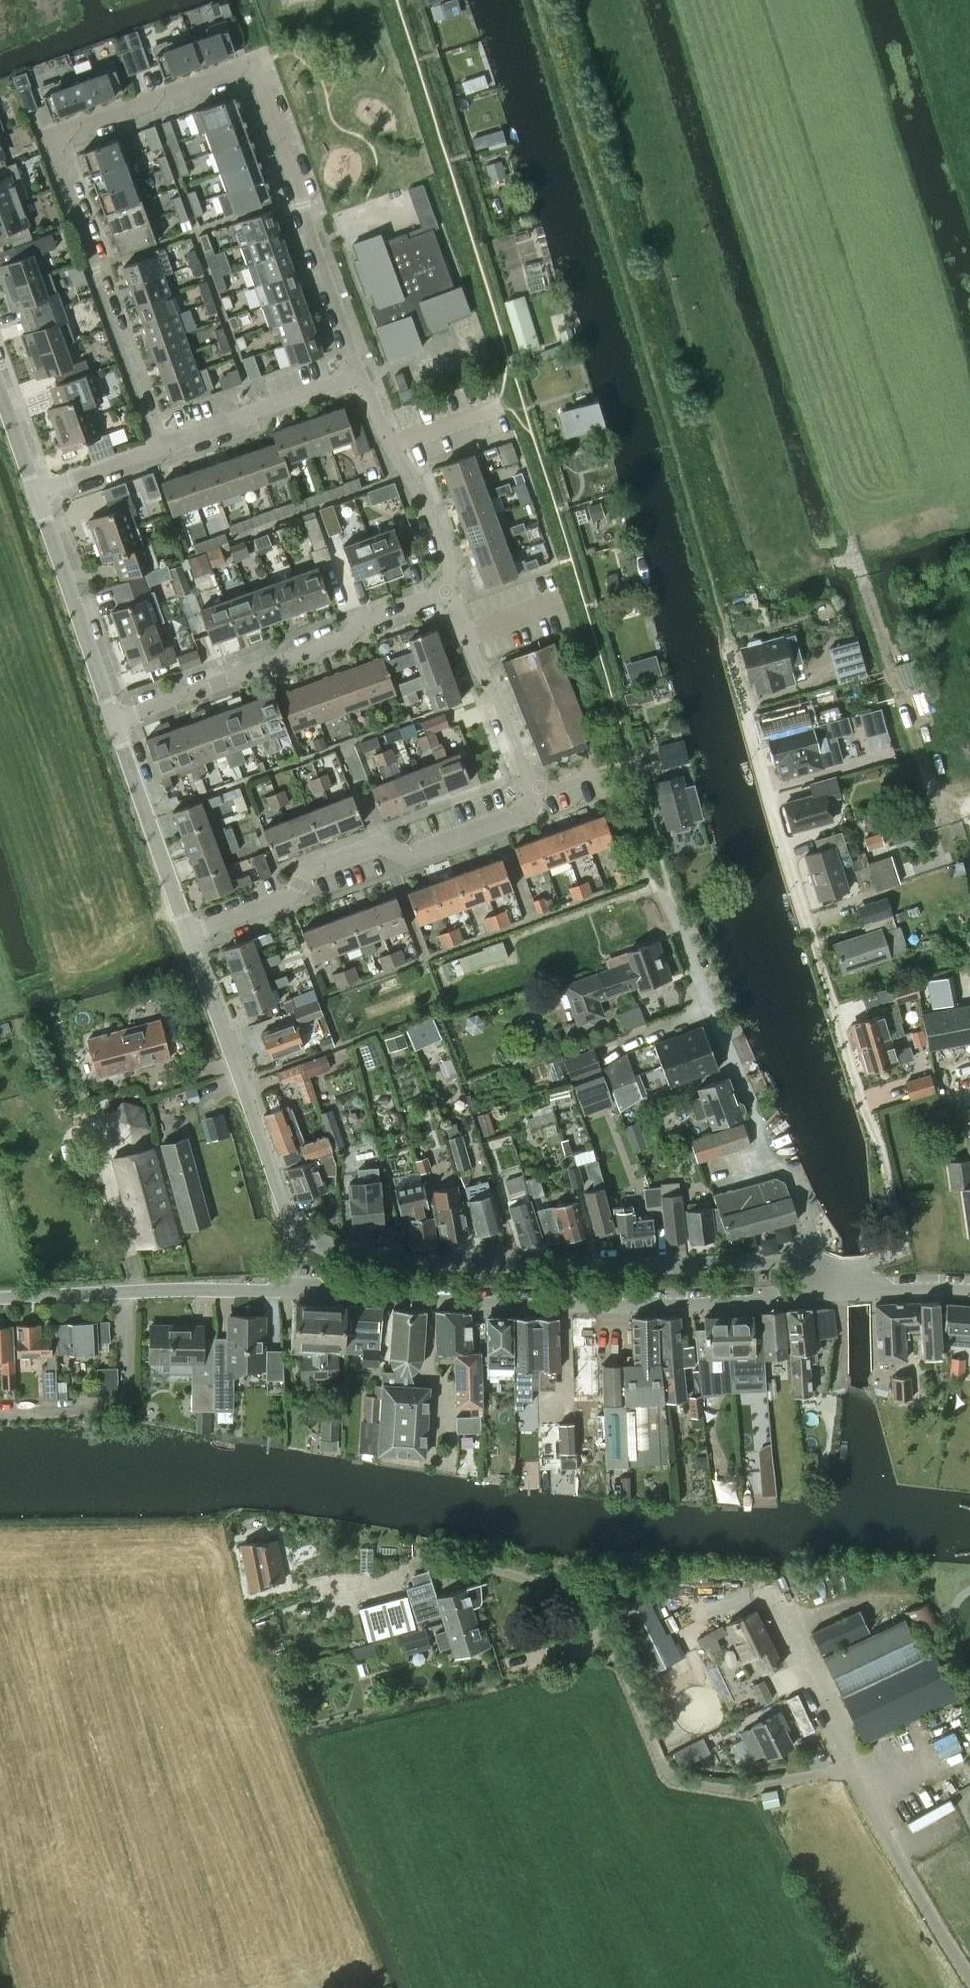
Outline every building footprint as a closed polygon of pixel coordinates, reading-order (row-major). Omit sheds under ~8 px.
[(218,2),(210,4),(214,15),(221,13),(222,17),(231,14),(226,2),(219,5),(218,2)] [(224,28),(194,39),(204,65),(234,54),(224,28)] [(194,39),(164,51),(174,77),(204,65),(194,39)] [(141,45),(129,49),(137,72),(149,67),(141,45)] [(129,49),(117,53),(125,76),(137,72),(129,49)] [(92,69),(75,75),(77,82),(85,104),(122,91),(111,62),(92,69)] [(58,81),(39,88),(49,117),(85,104),(77,82),(75,75),(58,81)] [(37,110),(29,87),(16,91),(25,115),(37,110)] [(233,96),(196,109),(204,131),(240,117),(233,96)] [(240,117),(204,131),(211,151),(248,138),(240,117)] [(169,120),(160,123),(165,135),(173,132),(169,120)] [(153,125),(142,129),(150,150),(161,146),(153,125)] [(487,134),(472,138),(475,149),(490,145),(487,134)] [(118,138),(81,151),(89,172),(126,159),(118,138)] [(248,138),(211,151),(218,171),(255,158),(248,138)] [(179,149),(171,152),(175,164),(184,161),(179,149)] [(164,155),(156,158),(160,170),(169,167),(164,155)] [(255,158),(218,171),(225,191),(226,192),(262,178),(255,158)] [(126,159),(89,172),(96,193),(133,179),(126,159)] [(184,161),(175,164),(180,176),(188,173),(184,161)] [(18,200),(18,201),(27,197),(15,163),(15,162),(5,166),(0,168),(0,206),(18,200)] [(497,162),(489,164),(494,180),(502,178),(497,162)] [(169,167),(160,170),(165,181),(173,178),(169,167)] [(225,191),(216,194),(216,195),(224,216),(270,199),(262,178),(226,192),(225,191)] [(133,179),(96,193),(104,213),(140,200),(133,179)] [(408,189),(407,189),(414,208),(429,202),(422,184),(408,189)] [(194,190),(186,193),(190,205),(198,202),(194,190)] [(179,195),(171,198),(175,210),(183,207),(179,195)] [(0,206),(0,239),(2,245),(30,234),(18,201),(18,200),(0,206)] [(140,200),(104,213),(111,234),(148,220),(140,200)] [(198,202),(190,205),(194,217),(203,213),(198,202)] [(183,207),(175,210),(179,222),(188,219),(183,207)] [(271,210),(232,224),(239,245),(279,231),(271,210)] [(148,220),(111,234),(119,255),(155,241),(148,220)] [(352,244),(357,259),(352,261),(365,294),(369,292),(375,306),(371,307),(370,308),(374,318),(377,326),(375,327),(379,339),(381,338),(389,358),(421,347),(418,338),(431,333),(448,327),(446,322),(470,313),(460,285),(454,288),(432,230),(432,228),(415,235),(407,237),(406,232),(382,241),(379,234),(352,244)] [(279,231),(239,245),(240,245),(246,264),(247,265),(286,251),(279,231)] [(210,245),(206,233),(198,236),(202,247),(210,245)] [(0,266),(0,279),(4,289),(40,276),(32,256),(55,247),(51,234),(12,248),(17,260),(0,266)] [(154,255),(123,266),(129,285),(130,286),(162,274),(162,276),(172,272),(163,247),(152,251),(154,255)] [(186,253),(190,264),(198,261),(194,250),(186,253)] [(286,251),(247,265),(254,286),(262,283),(261,282),(293,271),(286,251)] [(205,257),(210,269),(218,266),(214,254),(205,257)] [(194,276),(203,273),(198,261),(190,264),(194,276)] [(262,283),(254,286),(261,305),(268,302),(269,303),(301,291),(293,271),(261,282),(262,283)] [(40,276),(4,289),(12,310),(32,303),(37,316),(61,307),(56,293),(49,273),(40,276)] [(162,274),(130,286),(136,305),(169,293),(162,276),(162,274)] [(213,277),(217,289),(225,286),(221,274),(213,277)] [(200,292),(204,303),(212,300),(208,289),(200,292)] [(268,302),(261,305),(269,327),(276,324),(276,323),(308,312),(301,291),(269,303),(268,302)] [(169,293),(136,305),(143,325),(176,313),(169,293)] [(220,297),(224,309),(232,306),(228,294),(220,297)] [(208,314),(216,311),(212,300),(204,303),(208,314)] [(41,328),(21,335),(23,342),(28,357),(64,344),(73,341),(66,320),(61,307),(37,316),(41,328)] [(308,312),(276,323),(276,324),(283,343),(315,332),(308,312)] [(176,313),(143,325),(150,344),(183,332),(176,313)] [(227,317),(231,329),(240,326),(235,315),(227,317)] [(214,330),(218,341),(226,338),(222,327),(214,330)] [(183,332),(150,344),(157,363),(189,351),(183,332)] [(315,332),(283,343),(291,365),(323,353),(315,332)] [(234,338),(239,350),(247,347),(243,335),(234,338)] [(230,350),(226,338),(218,341),(222,353),(230,350)] [(64,344),(28,357),(36,378),(57,371),(61,383),(89,373),(85,359),(71,364),(64,344)] [(189,351),(157,363),(164,382),(196,370),(196,369),(189,351)] [(249,379),(260,375),(253,354),(242,358),(249,379)] [(196,370),(164,382),(171,402),(203,390),(213,387),(206,367),(206,366),(196,369),(196,370)] [(242,382),(238,370),(229,373),(233,385),(242,382)] [(68,402),(48,410),(55,429),(93,415),(89,405),(97,403),(100,395),(92,372),(89,373),(61,383),(68,402)] [(407,387),(402,372),(394,375),(400,390),(407,387)] [(595,401),(560,412),(567,435),(598,425),(602,424),(595,401)] [(344,406),(320,414),(331,448),(350,441),(354,454),(369,449),(357,415),(348,418),(344,406)] [(320,414),(296,422),(308,456),(331,448),(320,414)] [(93,415),(55,429),(62,449),(80,443),(81,446),(87,448),(91,461),(114,453),(112,445),(107,432),(100,435),(93,415)] [(272,430),(276,442),(284,464),(286,463),(308,456),(296,422),(272,430)] [(276,442),(253,450),(265,483),(290,474),(286,463),(284,464),(276,442)] [(498,454),(496,446),(484,450),(487,458),(498,454)] [(253,450),(230,458),(242,491),(265,483),(253,450)] [(441,465),(448,486),(480,474),(473,454),(441,465)] [(230,458),(208,465),(219,499),(242,491),(230,458)] [(208,465),(185,473),(196,506),(219,499),(208,465)] [(524,480),(522,472),(517,474),(513,475),(516,483),(518,482),(521,481),(524,480)] [(162,481),(173,514),(196,506),(185,473),(162,481)] [(448,486),(456,506),(488,494),(486,490),(480,474),(448,486)] [(358,478),(343,483),(346,492),(362,486),(358,478)] [(394,481),(367,491),(372,504),(399,495),(394,481)] [(509,482),(497,486),(500,494),(512,490),(510,486),(509,482)] [(343,483),(320,491),(323,500),(346,492),(343,483)] [(497,486),(486,490),(488,494),(489,498),(500,494),(497,486)] [(303,498),(296,500),(299,509),(323,500),(320,491),(313,494),(311,488),(301,492),(303,498)] [(133,527),(133,526),(126,508),(134,505),(129,492),(106,501),(110,512),(88,520),(95,541),(133,527)] [(456,506),(463,525),(495,514),(489,498),(488,494),(456,506)] [(296,500),(273,508),(276,517),(299,509),(296,500)] [(332,504),(319,508),(329,536),(342,531),(332,504)] [(273,508),(251,517),(254,525),(276,517),(273,508)] [(463,525),(470,545),(502,534),(501,529),(495,514),(463,525)] [(316,515),(303,520),(313,549),(310,550),(315,563),(331,557),(316,515)] [(232,533),(233,533),(254,525),(251,517),(229,525),(232,533)] [(523,521),(512,525),(515,534),(526,529),(525,525),(523,521)] [(291,524),(276,529),(280,539),(287,537),(286,534),(294,532),(291,524)] [(133,526),(133,527),(95,541),(103,560),(112,557),(120,580),(159,566),(151,542),(143,545),(136,525),(133,526)] [(512,525),(501,529),(502,534),(504,538),(515,534),(512,525)] [(368,535),(384,580),(402,573),(398,562),(406,560),(393,526),(368,535)] [(225,532),(207,538),(210,547),(219,544),(228,541),(225,532)] [(384,580),(368,535),(364,537),(362,532),(353,536),(354,540),(342,545),(355,578),(361,576),(365,587),(384,580)] [(271,543),(267,533),(253,538),(257,549),(271,543)] [(470,545),(477,565),(509,553),(504,538),(502,534),(470,545)] [(196,553),(205,550),(210,547),(207,538),(193,544),(196,553)] [(244,542),(230,547),(233,555),(236,562),(250,556),(244,542)] [(219,544),(210,547),(205,550),(205,551),(211,566),(225,561),(219,544)] [(205,551),(187,558),(193,574),(211,567),(211,566),(205,551)] [(485,585),(517,574),(509,553),(477,565),(485,585)] [(524,561),(527,570),(539,565),(536,557),(524,561)] [(169,569),(178,595),(190,590),(181,565),(169,569)] [(292,574),(305,609),(329,600),(317,565),(292,574)] [(121,637),(156,625),(155,623),(164,620),(146,572),(117,583),(125,606),(111,611),(121,637)] [(269,583),(282,617),(305,609),(292,574),(269,583)] [(246,591),(259,625),(282,617),(269,583),(246,591)] [(223,599),(236,634),(259,625),(246,591),(223,599)] [(236,634),(223,599),(200,608),(212,642),(236,634)] [(163,647),(156,625),(121,637),(121,639),(118,640),(122,651),(125,650),(130,662),(142,657),(146,670),(176,659),(171,644),(163,647)] [(388,673),(416,663),(444,652),(435,628),(420,634),(417,626),(399,633),(402,641),(408,639),(412,650),(383,660),(388,673)] [(748,641),(746,647),(741,648),(750,681),(754,680),(758,692),(795,682),(790,665),(801,661),(794,634),(763,642),(758,638),(748,641)] [(827,646),(836,683),(866,675),(856,639),(827,646)] [(578,740),(591,735),(554,641),(503,661),(524,715),(536,710),(552,751),(565,746),(567,754),(581,748),(578,740)] [(196,649),(178,656),(182,669),(201,662),(196,649)] [(444,652),(416,663),(420,674),(398,683),(402,694),(415,689),(424,686),(452,676),(444,652)] [(396,694),(388,673),(383,660),(382,656),(356,666),(370,703),(396,694)] [(356,666),(331,675),(344,713),(370,703),(356,666)] [(331,675),(305,684),(319,722),(344,713),(331,675)] [(452,676),(424,686),(433,710),(461,700),(452,676)] [(305,684),(279,694),(293,731),(319,722),(305,684)] [(805,693),(809,706),(837,698),(833,685),(805,693)] [(254,699),(274,751),(281,748),(276,734),(287,730),(271,686),(264,688),(267,694),(254,699)] [(415,689),(402,694),(406,704),(419,699),(415,689)] [(274,751),(254,699),(243,703),(241,697),(234,699),(250,743),(261,740),(266,754),(274,751)] [(250,743),(234,699),(228,701),(230,708),(218,712),(238,764),(246,761),(240,747),(250,743)] [(763,738),(773,735),(821,722),(840,717),(837,705),(818,711),(818,712),(808,715),(806,705),(758,718),(763,738)] [(207,716),(205,710),(198,712),(214,757),(225,753),(230,767),(238,764),(218,712),(207,716)] [(214,757),(198,712),(192,714),(195,721),(182,725),(202,777),(209,774),(204,760),(214,757)] [(421,722),(425,733),(426,733),(431,746),(439,742),(435,731),(448,726),(443,713),(421,722)] [(851,731),(847,716),(840,717),(821,722),(773,735),(777,752),(835,737),(835,735),(851,731)] [(202,777),(182,725),(171,729),(169,723),(162,726),(178,770),(189,766),(194,780),(202,777)] [(178,770),(162,726),(156,728),(158,734),(146,739),(160,777),(165,791),(174,788),(168,774),(178,770)] [(422,749),(431,746),(426,733),(425,733),(417,737),(422,749)] [(323,736),(313,740),(316,749),(327,745),(323,736)] [(380,746),(376,736),(359,742),(363,752),(380,746)] [(775,779),(842,761),(835,737),(777,752),(768,755),(775,779)] [(682,739),(657,746),(664,768),(688,761),(682,739)] [(443,746),(433,750),(436,760),(448,789),(470,780),(467,772),(475,768),(471,757),(462,760),(459,752),(459,751),(446,756),(443,746)] [(391,747),(382,751),(387,763),(395,760),(396,760),(391,747)] [(383,780),(370,786),(381,815),(403,806),(400,797),(392,777),(387,763),(382,751),(373,754),(377,766),(378,766),(383,780)] [(436,760),(414,768),(426,797),(448,789),(436,760)] [(400,774),(392,777),(400,797),(403,806),(426,797),(414,768),(400,774)] [(332,785),(327,770),(318,774),(323,788),(332,785)] [(268,776),(274,793),(275,793),(279,805),(288,801),(283,789),(277,772),(268,776)] [(323,788),(318,774),(309,777),(315,791),(323,788)] [(681,774),(655,782),(658,794),(668,828),(673,827),(675,832),(690,827),(689,822),(694,821),(694,820),(703,817),(694,783),(684,786),(681,774)] [(841,796),(835,776),(809,783),(813,796),(784,803),(791,830),(833,819),(827,799),(841,796)] [(220,793),(207,798),(211,806),(223,802),(220,793)] [(271,809),(279,805),(275,793),(274,793),(266,796),(271,809)] [(351,793),(329,802),(340,830),(363,821),(351,793)] [(200,800),(172,811),(181,833),(209,822),(204,808),(201,800),(200,800)] [(329,802),(307,810),(318,839),(340,830),(329,802)] [(307,810),(285,819),(296,848),(318,839),(307,810)] [(603,813),(581,822),(591,851),(614,842),(603,813)] [(251,818),(223,829),(225,832),(227,839),(228,840),(236,837),(256,830),(251,818)] [(285,819),(263,828),(274,856),(296,848),(285,819)] [(209,822),(181,833),(189,855),(217,844),(217,843),(214,836),(209,822)] [(581,822),(559,830),(569,859),(591,851),(581,822)] [(559,830),(536,838),(547,867),(569,859),(559,830)] [(817,850),(804,854),(818,898),(848,888),(838,858),(848,855),(840,830),(813,839),(817,850)] [(866,837),(869,848),(885,844),(881,833),(866,837)] [(240,849),(236,837),(228,840),(232,852),(240,849)] [(514,847),(524,875),(547,867),(536,838),(514,847)] [(217,844),(189,855),(197,876),(225,866),(217,844)] [(271,875),(263,852),(252,856),(260,879),(271,875)] [(501,857),(477,866),(489,898),(513,889),(501,857)] [(225,866),(197,876),(205,898),(233,888),(251,881),(249,874),(237,878),(230,879),(225,866)] [(477,866),(454,875),(466,906),(489,898),(477,866)] [(618,883),(627,879),(623,868),(614,871),(618,883)] [(454,875),(431,883),(443,914),(466,906),(454,875)] [(587,880),(578,884),(583,896),(592,893),(587,880)] [(407,892),(418,923),(443,914),(431,883),(407,892)] [(573,900),(583,896),(578,884),(569,887),(573,900)] [(396,896),(372,905),(383,936),(407,927),(396,896)] [(547,909),(543,896),(533,900),(537,913),(547,909)] [(870,920),(892,913),(886,896),(865,902),(870,920)] [(372,905),(349,913),(360,945),(383,936),(372,905)] [(505,909),(495,913),(500,926),(510,922),(505,909)] [(349,913),(325,922),(337,953),(360,945),(349,913)] [(489,930),(500,926),(495,913),(484,917),(489,930)] [(862,922),(866,933),(834,942),(842,971),(907,951),(899,925),(896,926),(892,913),(870,920),(862,922)] [(302,931),(313,962),(337,953),(325,922),(302,931)] [(459,927),(449,930),(453,943),(463,939),(459,927)] [(442,947),(453,943),(449,930),(437,934),(442,947)] [(273,939),(270,931),(258,935),(262,944),(273,939)] [(223,948),(232,971),(261,960),(252,938),(223,948)] [(508,957),(502,940),(479,948),(480,949),(437,964),(443,980),(508,957)] [(630,983),(631,988),(638,985),(639,988),(671,977),(658,941),(626,952),(629,959),(609,967),(613,979),(628,973),(632,983),(630,983)] [(401,948),(390,953),(394,965),(405,961),(401,948)] [(281,961),(278,952),(266,957),(270,965),(281,961)] [(383,969),(394,965),(390,953),(379,956),(383,969)] [(232,971),(239,992),(269,982),(261,960),(232,971)] [(354,966),(343,970),(347,982),(359,978),(354,966)] [(613,979),(609,967),(562,983),(577,1025),(605,1015),(599,999),(631,988),(630,983),(632,983),(628,973),(613,979)] [(343,970),(332,974),(337,986),(347,982),(343,970)] [(289,983),(286,974),(274,978),(278,987),(289,983)] [(950,977),(926,981),(930,1008),(954,1005),(950,977)] [(920,995),(915,980),(891,988),(895,1002),(920,995)] [(248,1014),(277,1004),(269,982),(239,992),(248,1014)] [(295,1007),(317,999),(314,989),(291,997),(295,1007)] [(298,1023),(323,1014),(317,999),(295,1007),(293,1008),(298,1023)] [(922,1015),(928,1048),(969,1041),(969,1004),(921,1013),(922,1015)] [(639,1005),(614,1014),(620,1031),(645,1022),(639,1005)] [(858,1047),(904,1033),(900,1022),(902,1021),(899,1009),(851,1024),(858,1047)] [(86,1038),(97,1077),(170,1058),(159,1019),(86,1038)] [(441,1038),(432,1019),(406,1030),(415,1050),(441,1038)] [(271,1058),(304,1046),(294,1020),(261,1032),(271,1058)] [(702,1026),(653,1043),(660,1065),(709,1048),(702,1026)] [(926,1043),(922,1029),(910,1032),(915,1047),(926,1043)] [(407,1046),(403,1033),(384,1039),(388,1052),(407,1046)] [(904,1033),(858,1047),(865,1072),(914,1058),(910,1045),(895,1049),(891,1038),(904,1034),(904,1033)] [(335,1045),(331,1035),(319,1040),(322,1050),(335,1045)] [(373,1041),(359,1046),(364,1059),(378,1054),(373,1041)] [(709,1048),(660,1065),(667,1086),(716,1069),(709,1048)] [(600,1070),(593,1049),(564,1059),(571,1079),(600,1070)] [(633,1085),(620,1054),(613,1061),(624,1089),(633,1085)] [(309,1077),(330,1069),(326,1055),(304,1063),(309,1077)] [(624,1089),(613,1061),(605,1067),(615,1093),(624,1089)] [(305,1102),(316,1098),(309,1077),(304,1063),(278,1072),(282,1082),(296,1077),(305,1102)] [(580,1106),(608,1095),(599,1073),(571,1084),(580,1106)] [(910,1098),(935,1090),(930,1074),(906,1081),(910,1098)] [(697,1089),(699,1096),(689,1100),(696,1119),(707,1115),(711,1127),(743,1116),(742,1114),(745,1109),(743,1103),(737,1100),(728,1077),(697,1089)] [(532,1105),(544,1101),(541,1091),(529,1096),(532,1105)] [(150,1127),(144,1105),(123,1099),(106,1115),(113,1137),(133,1143),(150,1127)] [(287,1106),(269,1113),(264,1115),(278,1153),(281,1152),(286,1165),(300,1160),(301,1163),(314,1158),(332,1151),(333,1151),(334,1151),(329,1134),(305,1143),(297,1121),(296,1121),(291,1108),(287,1106)] [(552,1111),(527,1118),(530,1129),(555,1122),(552,1111)] [(488,1112),(477,1115),(483,1136),(495,1132),(488,1112)] [(329,1134),(334,1151),(345,1147),(335,1118),(324,1122),(329,1134)] [(637,1121),(624,1126),(634,1152),(647,1147),(637,1121)] [(730,1128),(737,1149),(749,1144),(742,1124),(730,1128)] [(459,1135),(457,1128),(447,1131),(457,1171),(471,1167),(462,1134),(459,1135)] [(718,1132),(725,1153),(737,1149),(730,1128),(718,1132)] [(725,1153),(718,1132),(706,1136),(713,1156),(725,1153)] [(690,1141),(697,1162),(713,1156),(706,1136),(690,1141)] [(210,1223),(187,1137),(161,1144),(184,1230),(210,1223)] [(179,1240),(153,1147),(113,1158),(137,1247),(179,1240)] [(326,1189),(322,1177),(328,1175),(335,1174),(335,1175),(336,1175),(337,1163),(332,1151),(314,1158),(315,1159),(306,1162),(287,1169),(299,1199),(326,1189)] [(947,1161),(951,1189),(962,1188),(969,1237),(969,1158),(947,1161)] [(595,1189),(583,1193),(595,1233),(598,1232),(599,1236),(612,1232),(611,1228),(614,1227),(603,1188),(605,1188),(597,1160),(585,1163),(589,1179),(592,1178),(595,1189)] [(578,1165),(567,1168),(572,1187),(583,1184),(578,1165)] [(508,1205),(521,1246),(522,1247),(544,1245),(522,1175),(523,1175),(520,1167),(503,1173),(505,1180),(504,1180),(511,1199),(507,1200),(508,1205)] [(359,1195),(350,1196),(352,1224),(383,1222),(378,1170),(357,1172),(359,1195)] [(524,1179),(530,1198),(545,1195),(539,1175),(524,1179)] [(775,1176),(755,1182),(713,1194),(717,1207),(719,1216),(720,1216),(727,1237),(727,1239),(796,1220),(789,1195),(784,1180),(775,1176)] [(429,1208),(422,1180),(394,1187),(401,1214),(408,1213),(409,1219),(408,1219),(411,1247),(436,1245),(434,1217),(426,1218),(423,1209),(429,1208)] [(487,1180),(464,1186),(468,1199),(477,1233),(479,1232),(483,1235),(489,1233),(491,1229),(501,1227),(492,1192),(491,1193),(487,1180)] [(457,1184),(427,1190),(430,1204),(431,1203),(435,1224),(437,1224),(440,1241),(453,1238),(456,1240),(463,1239),(465,1236),(468,1235),(462,1200),(460,1200),(457,1184)] [(651,1204),(660,1203),(658,1187),(649,1188),(651,1204)] [(685,1241),(680,1194),(661,1196),(667,1243),(684,1241),(685,1241)] [(553,1209),(538,1213),(548,1244),(563,1240),(568,1244),(574,1242),(576,1237),(585,1235),(575,1200),(552,1206),(553,1209)] [(719,1216),(717,1207),(710,1208),(710,1207),(686,1210),(690,1242),(701,1240),(702,1243),(712,1242),(711,1239),(727,1237),(720,1216),(719,1216)] [(617,1228),(619,1228),(621,1248),(655,1244),(653,1219),(640,1221),(640,1218),(636,1212),(633,1212),(633,1211),(615,1213),(617,1228)] [(874,1303),(876,1361),(906,1359),(905,1337),(909,1337),(908,1331),(920,1331),(919,1301),(874,1303)] [(919,1301),(920,1331),(921,1355),(940,1354),(940,1351),(942,1351),(942,1347),(940,1347),(940,1343),(939,1326),(938,1301),(919,1301)] [(940,1343),(969,1346),(969,1304),(945,1302),(943,1327),(939,1326),(940,1343)] [(294,1342),(294,1347),(302,1347),(323,1348),(326,1305),(317,1304),(309,1304),(297,1303),(296,1303),(294,1342)] [(326,1305),(323,1348),(327,1349),(327,1355),(338,1354),(338,1356),(344,1356),(344,1352),(347,1305),(346,1305),(346,1306),(326,1305)] [(347,1305),(344,1352),(362,1353),(362,1365),(379,1367),(380,1342),(383,1307),(347,1305)] [(833,1308),(811,1307),(786,1309),(786,1310),(789,1334),(792,1375),(794,1395),(812,1394),(809,1362),(816,1362),(815,1350),(821,1350),(820,1337),(837,1336),(837,1335),(834,1309),(833,1308)] [(412,1372),(418,1367),(422,1358),(425,1309),(395,1308),(391,1335),(390,1356),(393,1366),(398,1371),(382,1370),(381,1386),(384,1387),(382,1421),(381,1440),(380,1451),(426,1454),(431,1386),(411,1384),(412,1372)] [(786,1343),(783,1310),(761,1312),(761,1321),(762,1358),(788,1357),(786,1343)] [(437,1354),(437,1361),(454,1361),(454,1353),(472,1353),(471,1345),(470,1313),(436,1312),(437,1354)] [(704,1316),(704,1328),(694,1328),(701,1395),(702,1396),(710,1395),(717,1385),(710,1368),(713,1361),(719,1357),(726,1356),(729,1356),(728,1312),(718,1313),(715,1315),(704,1316)] [(728,1312),(729,1356),(730,1375),(763,1374),(762,1358),(761,1321),(752,1321),(753,1314),(740,1314),(738,1312),(728,1312)] [(513,1316),(487,1316),(487,1342),(488,1377),(514,1377),(515,1377),(515,1369),(514,1342),(513,1316)] [(536,1317),(513,1316),(514,1342),(515,1369),(515,1377),(514,1377),(513,1409),(522,1409),(522,1401),(531,1401),(531,1369),(534,1369),(537,1369),(537,1367),(536,1355),(536,1342),(536,1317)] [(664,1402),(653,1316),(631,1316),(632,1354),(633,1354),(633,1363),(603,1364),(606,1466),(670,1463),(664,1402)] [(693,1345),(681,1346),(679,1316),(653,1316),(664,1402),(687,1399),(684,1366),(694,1366),(693,1345)] [(558,1317),(536,1317),(536,1342),(536,1355),(537,1367),(537,1369),(551,1369),(559,1369),(558,1342),(558,1317)] [(597,1317),(572,1317),(574,1401),(599,1402),(597,1317)] [(214,1387),(213,1410),(233,1410),(234,1387),(234,1382),(235,1382),(237,1381),(238,1381),(239,1380),(240,1380),(242,1379),(243,1378),(244,1377),(244,1376),(245,1375),(246,1373),(246,1372),(246,1371),(246,1369),(263,1370),(264,1342),(264,1319),(229,1318),(228,1342),(228,1343),(217,1343),(216,1387),(214,1387)] [(55,1324),(57,1353),(68,1353),(68,1354),(98,1352),(98,1342),(110,1342),(109,1321),(55,1324)] [(17,1325),(18,1356),(51,1355),(50,1336),(40,1337),(39,1324),(17,1325)] [(11,1326),(0,1326),(0,1358),(1,1358),(2,1389),(14,1389),(12,1358),(11,1326)] [(152,1342),(152,1363),(192,1364),(191,1410),(197,1410),(196,1433),(206,1433),(207,1410),(213,1410),(214,1387),(216,1387),(217,1343),(200,1343),(200,1342),(200,1326),(153,1326),(152,1342)] [(454,1353),(454,1361),(455,1407),(483,1406),(481,1351),(480,1351),(480,1345),(471,1345),(472,1353),(454,1353)] [(302,1356),(299,1356),(300,1379),(301,1379),(302,1388),(316,1388),(316,1378),(339,1378),(338,1356),(338,1354),(327,1355),(327,1349),(323,1348),(302,1347),(302,1356)] [(283,1378),(282,1350),(267,1350),(267,1378),(283,1378)] [(961,1379),(964,1358),(950,1356),(948,1377),(961,1379)] [(40,1399),(55,1399),(54,1359),(45,1359),(46,1367),(40,1372),(40,1399)] [(912,1398),(911,1376),(891,1377),(893,1399),(912,1398)] [(766,1380),(767,1396),(777,1396),(776,1380),(766,1380)] [(704,1416),(702,1396),(701,1395),(688,1396),(690,1417),(691,1417),(692,1427),(704,1426),(703,1416),(704,1416)] [(378,1421),(380,1396),(365,1396),(365,1420),(378,1421)] [(342,1407),(321,1407),(320,1439),(319,1439),(319,1450),(338,1450),(338,1439),(340,1412),(342,1412),(342,1407)] [(480,1432),(480,1416),(456,1416),(457,1432),(480,1432)] [(574,1423),(559,1424),(560,1452),(576,1451),(574,1423)] [(775,1495),(770,1444),(767,1444),(758,1450),(762,1496),(775,1495)] [(816,1453),(804,1454),(806,1468),(818,1467),(816,1453)] [(277,1541),(257,1544),(257,1542),(242,1544),(250,1588),(270,1584),(269,1581),(284,1579),(277,1541)] [(859,1576),(860,1585),(884,1582),(883,1573),(859,1576)] [(434,1578),(408,1585),(417,1619),(441,1612),(444,1621),(473,1611),(472,1607),(476,1606),(478,1605),(479,1603),(479,1602),(480,1601),(479,1584),(438,1595),(434,1578)] [(645,1591),(618,1603),(650,1669),(684,1653),(678,1641),(675,1643),(670,1632),(665,1634),(645,1591)] [(368,1640),(415,1628),(407,1596),(360,1608),(368,1640)] [(925,1603),(904,1613),(922,1651),(944,1641),(925,1603)] [(478,1631),(473,1611),(444,1621),(447,1630),(436,1634),(440,1647),(451,1644),(455,1656),(489,1646),(484,1629),(478,1631)] [(756,1611),(727,1625),(745,1660),(756,1655),(764,1672),(782,1663),(756,1611)] [(812,1632),(821,1652),(868,1631),(860,1611),(812,1632)] [(905,1618),(824,1656),(841,1692),(922,1655),(905,1618)] [(430,1645),(426,1629),(402,1635),(407,1652),(430,1645)] [(923,1657),(922,1655),(841,1692),(864,1741),(957,1698),(935,1652),(923,1657)] [(751,1685),(759,1703),(772,1697),(763,1679),(751,1685)] [(764,1752),(767,1759),(794,1746),(786,1729),(789,1728),(781,1711),(751,1726),(752,1728),(741,1733),(753,1758),(764,1752)] [(761,1791),(764,1806),(780,1804),(778,1789),(761,1791)]
